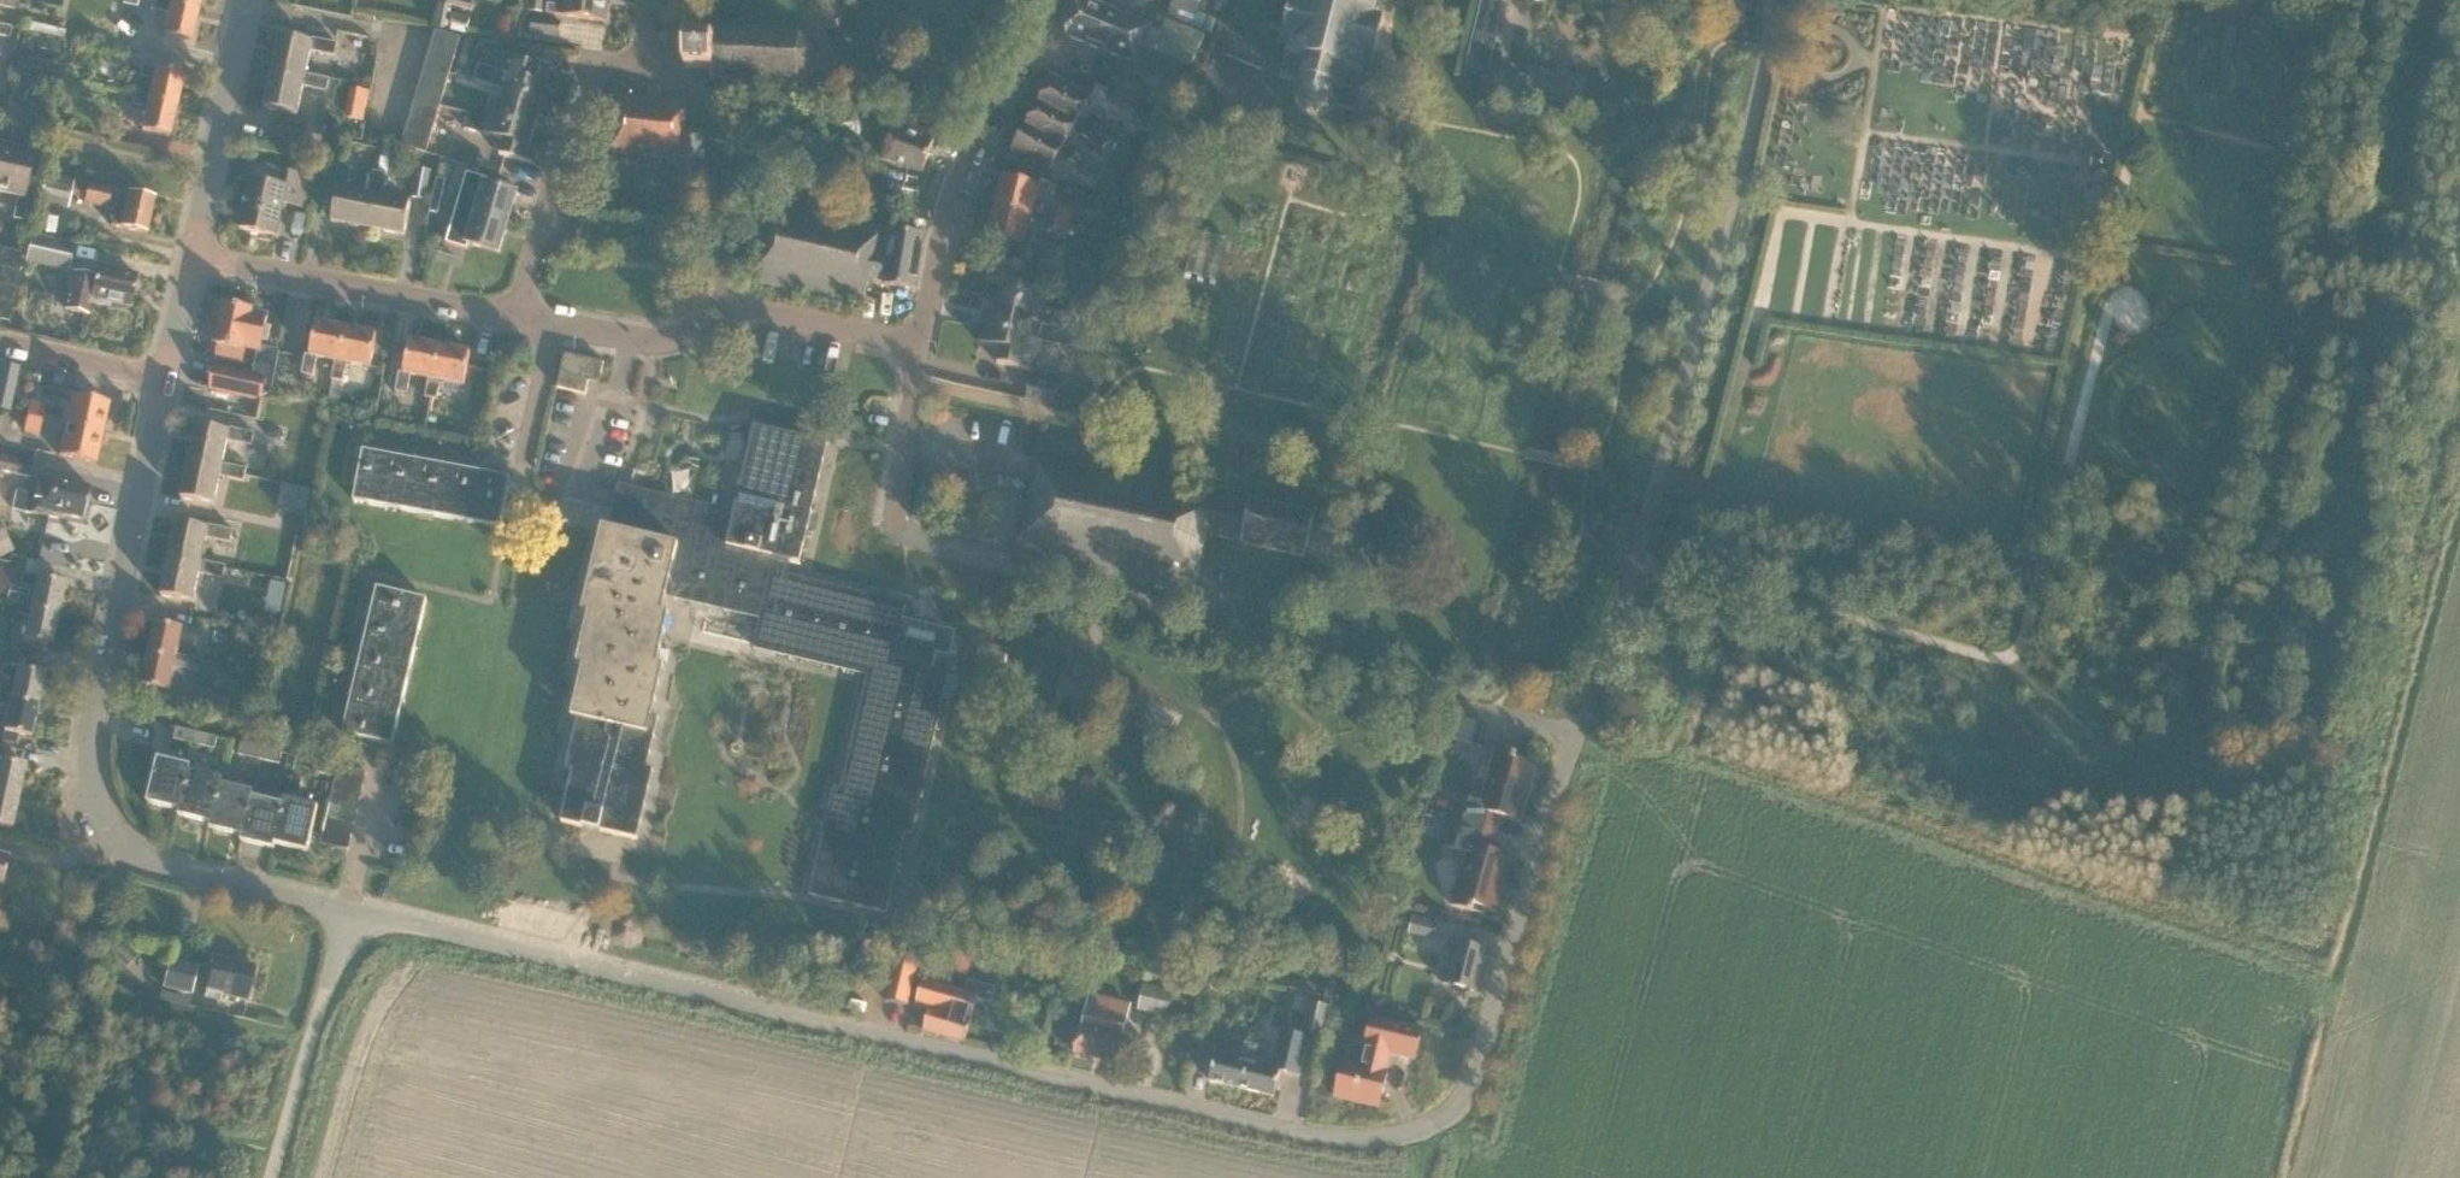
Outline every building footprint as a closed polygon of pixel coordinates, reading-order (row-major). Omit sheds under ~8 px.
[(15,12),(17,1),(10,0),(0,0),(0,9),(15,12)] [(198,11),(171,5),(172,3),(160,0),(157,0),(155,10),(170,13),(164,37),(191,43),(198,11)] [(172,3),(171,5),(198,11),(201,0),(173,0),(172,3)] [(439,3),(474,11),(476,0),(440,0),(439,3)] [(545,0),(530,0),(529,12),(544,13),(545,0)] [(610,0),(567,0),(566,7),(550,5),(548,16),(607,23),(610,0)] [(1149,35),(1150,34),(1151,32),(1152,30),(1152,29),(1153,26),(1088,0),(1081,0),(1067,35),(1137,63),(1144,48),(1146,43),(1147,40),(1147,39),(1148,38),(1149,35)] [(1218,20),(1199,13),(1204,0),(1173,0),(1167,16),(1212,34),(1218,20)] [(1302,1),(1296,0),(1291,0),(1290,2),(1281,0),(1279,0),(1273,26),(1285,29),(1283,35),(1282,35),(1281,40),(1291,42),(1288,53),(1286,53),(1286,56),(1288,56),(1283,76),(1305,82),(1303,89),(1300,89),(1299,92),(1300,92),(1303,98),(1299,100),(1301,104),(1304,102),(1306,107),(1305,111),(1308,112),(1309,109),(1317,110),(1316,113),(1319,113),(1320,110),(1327,107),(1329,110),(1332,109),(1331,107),(1333,99),(1340,101),(1339,104),(1355,108),(1358,94),(1374,98),(1384,61),(1376,59),(1386,22),(1375,20),(1379,3),(1382,4),(1383,0),(1302,0),(1302,1)] [(1507,6),(1482,0),(1474,34),(1500,40),(1507,6)] [(450,6),(438,4),(434,27),(445,30),(450,6)] [(135,43),(140,27),(94,13),(89,29),(135,43)] [(468,30),(471,18),(455,14),(452,26),(468,30)] [(530,34),(560,38),(562,22),(533,18),(530,34)] [(1193,67),(1205,36),(1166,21),(1161,33),(1154,52),(1173,59),(1193,67)] [(64,39),(66,30),(28,22),(26,30),(64,39)] [(9,40),(11,30),(0,28),(0,38),(9,40)] [(432,48),(456,56),(462,38),(437,31),(432,48)] [(814,72),(815,54),(800,37),(713,33),(713,42),(688,41),(687,70),(711,70),(710,82),(798,86),(814,72)] [(305,79),(306,73),(311,51),(336,56),(339,44),(313,38),(312,42),(282,36),(275,72),(305,79)] [(120,80),(128,50),(100,43),(96,59),(101,60),(99,66),(100,67),(98,74),(120,80)] [(432,48),(428,63),(452,70),(456,56),(432,48)] [(9,68),(22,71),(25,57),(12,55),(9,68)] [(462,56),(457,75),(469,78),(474,59),(462,56)] [(508,91),(554,104),(559,88),(538,81),(542,67),(508,57),(503,73),(497,72),(479,67),(475,82),(477,83),(493,86),(508,91)] [(423,77),(448,84),(452,70),(428,63),(423,77)] [(150,100),(177,107),(184,75),(142,66),(140,76),(154,79),(150,97),(150,100)] [(19,84),(22,71),(9,68),(7,81),(19,84)] [(1143,81),(1117,71),(1110,86),(1136,97),(1143,81)] [(331,78),(306,73),(305,79),(275,72),(267,109),(297,115),(303,86),(328,91),(331,78)] [(423,77),(419,91),(444,99),(448,84),(423,77)] [(1054,77),(1040,102),(1078,123),(1092,98),(1054,77)] [(705,183),(708,157),(710,132),(685,129),(687,102),(632,97),(633,84),(614,82),(613,96),(617,96),(611,153),(677,160),(675,180),(705,183)] [(360,88),(354,117),(372,121),(379,92),(360,88)] [(439,113),(444,99),(419,91),(415,106),(439,113)] [(494,103),(490,118),(534,132),(539,117),(549,120),(554,104),(508,91),(504,105),(494,103)] [(170,138),(177,107),(150,100),(150,97),(136,94),(133,105),(148,108),(143,132),(170,138)] [(1027,127),(1064,148),(1078,123),(1040,102),(1027,127)] [(415,106),(411,120),(435,127),(439,113),(415,106)] [(923,174),(929,157),(939,126),(884,107),(878,126),(888,129),(884,141),(891,143),(885,161),(923,174)] [(1147,107),(1140,126),(1165,136),(1172,117),(1147,107)] [(323,130),(310,127),(311,122),(282,115),(276,142),(318,152),(323,130)] [(469,117),(466,129),(480,133),(483,121),(469,117)] [(530,146),(534,132),(490,118),(485,134),(505,140),(500,155),(536,166),(540,149),(530,146)] [(1083,126),(1100,135),(1104,127),(1087,118),(1083,126)] [(406,135),(431,142),(435,127),(411,120),(406,135)] [(1095,144),(1100,135),(1083,126),(1079,135),(1095,144)] [(1051,172),(1064,148),(1027,127),(1013,151),(1051,172)] [(428,153),(431,142),(406,135),(403,145),(428,153)] [(4,147),(0,169),(0,193),(17,197),(13,219),(24,221),(28,199),(25,198),(34,153),(4,147)] [(383,198),(388,174),(393,149),(384,148),(380,172),(375,171),(370,196),(375,197),(368,229),(405,237),(412,204),(383,198)] [(1085,158),(1070,150),(1065,158),(1080,167),(1085,158)] [(2107,175),(2109,157),(2109,156),(2095,154),(2095,158),(2091,158),(2089,173),(2107,175)] [(332,222),(368,229),(375,197),(370,196),(348,192),(352,167),(339,165),(335,189),(339,190),(332,222)] [(434,171),(416,168),(411,198),(428,201),(434,171)] [(307,208),(314,177),(282,171),(279,185),(251,179),(240,228),(278,236),(285,203),(307,208)] [(470,174),(460,208),(509,223),(518,194),(486,184),(488,179),(470,174)] [(1004,176),(996,206),(1033,216),(1041,185),(1004,176)] [(69,206),(73,183),(45,177),(41,198),(55,201),(54,204),(69,206)] [(441,202),(446,181),(438,179),(433,200),(441,202)] [(148,234),(155,199),(88,186),(84,204),(115,211),(112,227),(148,234)] [(439,213),(441,202),(433,200),(431,212),(439,213)] [(916,291),(925,236),(881,229),(880,231),(856,226),(858,220),(774,200),(755,283),(863,307),(868,284),(916,291)] [(1055,221),(1070,225),(1074,209),(1058,205),(1055,221)] [(1025,246),(1033,216),(996,206),(988,236),(1025,246)] [(500,252),(509,223),(460,208),(449,243),(467,248),(469,243),(500,252)] [(1067,242),(1070,225),(1055,221),(1051,238),(1067,242)] [(25,262),(69,272),(76,244),(31,234),(25,262)] [(19,270),(23,254),(0,249),(0,266),(19,270)] [(1002,284),(999,299),(1047,309),(1051,293),(1028,288),(1032,273),(996,265),(993,282),(1002,284)] [(16,288),(19,270),(0,266),(0,284),(16,288)] [(131,307),(138,276),(97,267),(95,278),(74,273),(66,310),(88,315),(90,304),(109,308),(110,302),(131,307)] [(16,288),(0,284),(0,302),(12,304),(16,288)] [(1044,326),(1047,309),(999,299),(996,314),(986,312),(983,328),(1030,338),(1033,323),(1044,326)] [(12,304),(0,302),(0,321),(8,323),(12,304)] [(262,351),(269,315),(253,312),(254,309),(225,303),(217,344),(222,345),(219,357),(243,362),(246,348),(262,351)] [(318,356),(336,360),(341,361),(347,330),(317,324),(311,354),(306,353),(302,373),(314,376),(318,356)] [(1027,352),(1030,338),(983,328),(980,344),(1001,349),(998,364),(1034,372),(1037,355),(1027,352)] [(339,408),(344,382),(348,363),(371,367),(377,335),(347,330),(341,361),(336,360),(327,406),(339,408)] [(412,374),(429,378),(434,378),(440,347),(410,341),(404,372),(399,372),(395,391),(408,394),(412,374)] [(434,378),(429,378),(426,397),(433,399),(435,399),(437,399),(438,399),(441,380),(464,385),(471,353),(440,347),(434,378)] [(586,372),(601,375),(604,363),(565,354),(557,388),(585,395),(588,382),(584,381),(586,372)] [(20,367),(0,363),(0,410),(10,412),(20,367)] [(268,377),(215,365),(209,391),(262,402),(268,377)] [(89,382),(63,377),(61,387),(87,392),(89,382)] [(1059,384),(1031,377),(1026,397),(1054,404),(1059,384)] [(73,395),(66,425),(103,433),(110,403),(73,395)] [(30,401),(27,417),(42,420),(46,404),(30,401)] [(42,420),(27,417),(23,432),(39,436),(42,420)] [(96,464),(103,433),(66,425),(59,456),(96,464)] [(198,425),(190,462),(223,468),(224,463),(228,439),(254,445),(257,432),(231,428),(230,431),(198,425)] [(786,575),(790,562),(800,564),(828,444),(755,427),(735,512),(630,487),(619,531),(603,527),(583,613),(590,615),(578,666),(585,667),(573,718),(579,720),(567,770),(573,772),(562,821),(639,840),(655,771),(647,769),(659,718),(651,716),(663,664),(658,662),(669,613),(662,612),(665,597),(759,619),(752,647),(867,676),(840,786),(836,785),(809,893),(885,914),(905,834),(909,835),(950,673),(916,665),(922,642),(898,636),(906,605),(786,575)] [(1305,557),(1315,515),(1251,501),(1250,505),(1237,502),(1236,508),(1195,498),(1197,489),(1041,454),(1016,554),(1194,593),(1208,535),(1305,557)] [(0,456),(0,477),(1,471),(31,477),(34,463),(0,456)] [(223,468),(190,462),(182,498),(214,505),(221,476),(230,478),(229,483),(249,487),(250,482),(247,481),(249,468),(224,463),(223,468)] [(12,509),(61,520),(62,514),(84,519),(91,487),(38,476),(34,495),(16,491),(12,509)] [(922,517),(933,519),(940,488),(929,486),(922,517)] [(0,550),(2,557),(20,552),(11,521),(0,525),(0,550)] [(178,522),(170,559),(202,566),(203,561),(208,538),(233,543),(236,530),(210,525),(210,529),(178,522)] [(228,566),(203,561),(202,566),(170,559),(162,596),(194,602),(200,573),(225,578),(228,566)] [(12,583),(0,569),(0,593),(12,583)] [(35,589),(32,606),(31,608),(59,614),(66,583),(38,577),(38,578),(24,575),(21,586),(35,589)] [(356,735),(408,747),(441,600),(389,589),(356,735)] [(52,645),(59,614),(31,608),(32,606),(18,603),(15,615),(29,618),(25,639),(52,645)] [(177,659),(178,654),(182,638),(201,642),(203,631),(157,621),(150,653),(177,659)] [(198,659),(178,654),(177,659),(150,653),(143,685),(171,691),(176,666),(195,670),(198,659)] [(11,699),(39,706),(46,674),(18,668),(17,669),(4,666),(1,677),(15,680),(11,697),(11,699)] [(226,718),(231,697),(202,690),(197,711),(226,718)] [(39,706),(11,699),(11,697),(0,695),(0,706),(9,708),(4,732),(32,738),(39,706)] [(174,739),(195,744),(198,733),(177,728),(174,739)] [(218,738),(198,733),(195,744),(215,749),(218,738)] [(239,754),(260,759),(262,747),(242,743),(239,754)] [(1070,748),(1054,744),(1051,759),(1066,762),(1070,748)] [(282,752),(262,747),(260,759),(280,764),(282,752)] [(1455,816),(1454,821),(1458,823),(1496,834),(1501,816),(1523,822),(1538,767),(1517,761),(1519,754),(1513,753),(1513,754),(1497,749),(1482,803),(1460,797),(1458,804),(1455,816)] [(148,803),(180,810),(189,772),(191,772),(192,765),(158,758),(148,803)] [(18,796),(25,765),(0,760),(0,792),(18,796)] [(317,773),(338,778),(340,769),(340,766),(319,761),(317,773)] [(367,772),(340,766),(340,769),(338,778),(337,779),(364,786),(367,772)] [(178,816),(210,823),(211,823),(220,783),(222,784),(223,779),(191,772),(189,772),(180,810),(178,816)] [(290,779),(284,804),(286,804),(276,843),(309,851),(319,807),(298,802),(303,781),(290,779)] [(364,786),(337,779),(334,792),(361,798),(364,786)] [(255,791),(222,784),(220,783),(211,823),(210,823),(209,829),(242,836),(252,796),(254,797),(255,791)] [(18,796),(0,792),(0,825),(11,828),(18,796)] [(361,798),(334,792),(331,805),(358,811),(361,798)] [(275,848),(276,843),(286,804),(284,804),(254,797),(252,796),(242,836),(241,841),(275,848)] [(328,818),(355,824),(358,811),(331,805),(328,818)] [(994,837),(999,818),(984,814),(980,833),(994,837)] [(1443,836),(1448,820),(1433,816),(1428,832),(1443,836)] [(328,818),(325,831),(352,837),(355,824),(328,818)] [(1450,834),(1450,835),(1449,839),(1448,843),(1447,846),(1458,849),(1468,852),(1458,888),(1453,906),(1458,907),(1470,910),(1470,911),(1475,913),(1477,906),(1498,912),(1513,857),(1491,851),(1496,834),(1458,823),(1454,821),(1453,822),(1450,834)] [(325,831),(322,843),(349,850),(352,837),(325,831)] [(1438,922),(1413,915),(1409,931),(1434,938),(1438,922)] [(1443,983),(1458,987),(1480,993),(1491,951),(1453,942),(1443,983)] [(968,977),(975,955),(956,949),(949,972),(968,977)] [(246,1001),(254,966),(215,957),(206,997),(220,1001),(221,995),(246,1001)] [(198,965),(169,958),(163,984),(192,991),(198,965)] [(907,1006),(915,969),(895,965),(887,1002),(907,1006)] [(916,1005),(929,1008),(923,1031),(965,1042),(970,1022),(974,1004),(975,1001),(990,1006),(994,991),(968,983),(966,992),(962,991),(959,990),(922,981),(919,993),(916,1005)] [(1145,983),(1138,1010),(1167,1017),(1173,990),(1145,983)] [(1326,996),(1334,998),(1336,988),(1328,986),(1326,996)] [(1117,1063),(1131,1007),(1096,999),(1093,1011),(1087,1010),(1083,1028),(1080,1028),(1074,1053),(1117,1063)] [(1322,1037),(1330,1007),(1309,1002),(1302,1032),(1322,1037)] [(1423,1029),(1373,1017),(1366,1045),(1362,1044),(1352,1051),(1349,1063),(1344,1062),(1336,1096),(1380,1107),(1389,1072),(1385,1071),(1390,1053),(1416,1059),(1423,1029)] [(1274,1068),(1254,1064),(1249,1063),(1243,1089),(1276,1096),(1281,1071),(1300,1075),(1309,1037),(1283,1031),(1274,1068)] [(1196,1066),(1214,1070),(1211,1082),(1243,1089),(1249,1063),(1254,1064),(1260,1044),(1247,1041),(1242,1061),(1217,1056),(1219,1046),(1201,1043),(1196,1066)]
